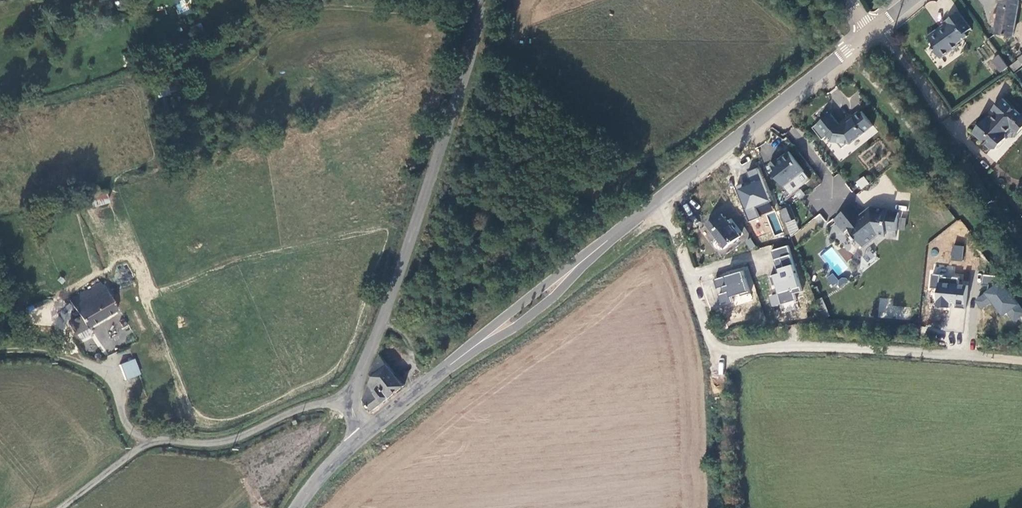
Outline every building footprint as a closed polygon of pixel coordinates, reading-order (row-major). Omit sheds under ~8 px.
[(1019,0),(1000,0),(996,28),(1014,31),(1019,0)] [(970,22),(957,5),(944,14),(948,19),(940,25),(938,23),(928,30),(932,36),(931,41),(939,52),(958,38),(956,36),(965,30),(963,27),(970,22)] [(203,35),(198,24),(190,28),(194,38),(203,35)] [(1021,47),(1016,52),(1017,52),(1008,59),(1012,64),(1021,57),(1021,48),(1021,47)] [(998,50),(992,54),(1000,66),(1006,61),(998,50)] [(1000,92),(990,103),(995,108),(989,114),(985,110),(977,120),(979,122),(973,128),(988,143),(994,142),(1003,132),(1005,124),(1008,120),(1012,116),(1020,123),(1021,121),(1021,112),(1018,109),(1000,92)] [(815,121),(825,133),(830,129),(835,135),(840,135),(845,142),(851,136),(853,137),(876,119),(864,104),(850,116),(849,117),(844,117),(842,118),(833,107),(815,121)] [(1016,128),(1020,123),(1012,116),(1008,120),(1016,128)] [(787,180),(807,164),(792,145),(784,151),(786,153),(783,155),(780,152),(772,157),(778,165),(776,166),(787,180)] [(735,187),(748,220),(773,210),(757,167),(746,172),(750,181),(735,187)] [(865,176),(855,181),(859,189),(869,185),(865,176)] [(103,193),(89,196),(92,207),(105,204),(103,193)] [(798,211),(793,197),(783,200),(789,215),(798,211)] [(855,197),(837,212),(847,225),(848,225),(853,221),(858,227),(857,227),(860,231),(862,229),(862,227),(863,226),(870,235),(881,226),(889,226),(889,221),(900,221),(901,204),(891,203),(891,202),(872,201),(872,204),(865,209),(855,197)] [(705,226),(723,248),(739,236),(726,220),(726,221),(720,214),(705,226)] [(776,273),(770,275),(775,294),(768,296),(771,307),(795,300),(793,293),(801,291),(788,245),(770,250),(776,273)] [(962,260),(964,246),(952,245),(951,259),(962,260)] [(867,266),(878,258),(870,248),(860,255),(867,266)] [(743,271),(713,280),(716,288),(721,287),(723,294),(718,295),(721,305),(731,302),(729,297),(749,291),(743,271)] [(1000,316),(1007,312),(1014,322),(1021,316),(1021,311),(994,271),(982,279),(989,288),(974,299),(981,309),(991,303),(1000,316)] [(967,307),(967,283),(963,283),(963,274),(930,273),(930,287),(934,287),(934,307),(967,307)] [(115,311),(100,283),(69,301),(74,312),(70,313),(73,320),(68,323),(74,335),(77,333),(86,328),(115,311)] [(822,298),(815,300),(821,315),(827,313),(822,298)] [(903,307),(890,306),(891,299),(880,298),(878,316),(902,319),(903,307)] [(963,332),(965,309),(948,307),(946,330),(963,332)] [(18,332),(17,320),(10,320),(11,332),(18,332)] [(90,334),(86,328),(77,333),(81,339),(90,334)] [(91,354),(91,358),(92,360),(95,361),(97,361),(100,358),(100,355),(97,352),(94,352),(91,354)] [(403,386),(380,356),(369,373),(373,375),(369,384),(362,401),(370,410),(380,401),(382,403),(403,386)] [(119,366),(125,379),(140,372),(134,359),(119,366)]
